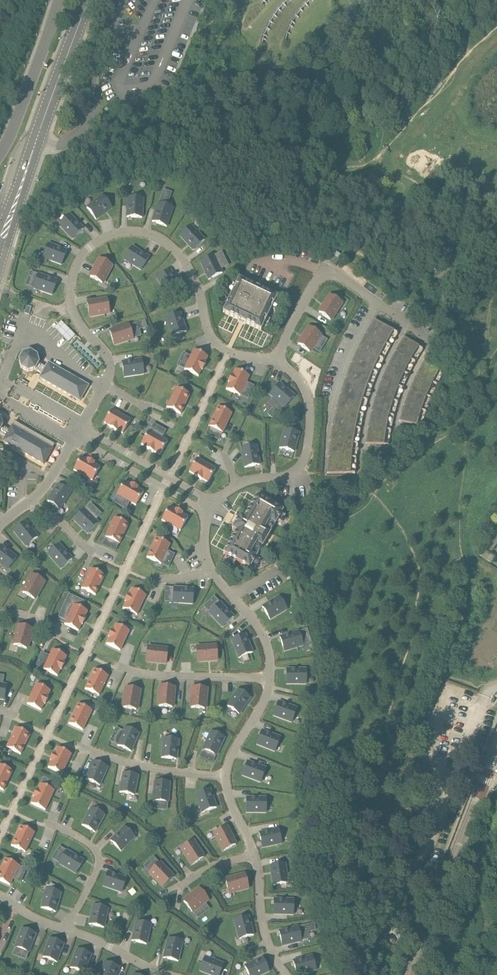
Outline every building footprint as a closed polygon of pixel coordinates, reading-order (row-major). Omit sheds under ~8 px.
[(102,196),(87,208),(96,220),(112,208),(102,196)] [(143,198),(128,197),(127,217),(142,218),(143,198)] [(173,208),(159,203),(152,222),(166,227),(173,208)] [(70,215),(59,225),(72,239),(83,229),(70,215)] [(191,225),(180,236),(193,250),(204,240),(191,225)] [(43,258),(61,265),(66,251),(48,244),(43,258)] [(141,270),(149,257),(132,247),(124,260),(141,270)] [(223,273),(214,255),(200,262),(209,280),(223,273)] [(112,266),(99,259),(90,277),(102,284),(112,266)] [(157,278),(167,295),(180,287),(170,270),(157,278)] [(57,280),(38,274),(33,288),(52,295),(57,280)] [(261,330),(271,310),(277,297),(239,279),(223,312),(261,330)] [(330,296),(319,313),(331,321),(342,304),(330,296)] [(107,299),(87,303),(90,317),(110,313),(107,299)] [(186,332),(183,321),(180,313),(166,318),(172,337),(186,332)] [(390,347),(398,335),(398,334),(374,319),(373,320),(374,320),(366,333),(365,333),(390,347)] [(129,325),(110,332),(114,345),(133,339),(129,325)] [(298,344),(298,345),(310,352),(321,335),(309,327),(298,344)] [(384,360),(390,348),(390,347),(365,333),(365,334),(366,334),(359,348),(358,347),(358,348),(384,361),(384,360)] [(415,363),(423,351),(423,350),(404,337),(403,338),(404,338),(396,351),(395,351),(415,363)] [(377,374),(384,361),(358,348),(352,362),(351,362),(351,363),(377,374)] [(194,350),(184,370),(198,376),(201,370),(202,371),(206,364),(205,363),(208,357),(194,350)] [(408,375),(415,363),(395,351),(395,352),(388,365),(387,366),(408,375)] [(46,367),(40,364),(39,364),(37,356),(31,352),(23,354),(19,361),(21,368),(28,372),(35,370),(42,374),(39,378),(80,401),(89,386),(49,363),(46,367)] [(141,359),(131,361),(122,362),(124,377),(144,374),(141,359)] [(437,385),(444,373),(444,372),(424,360),(424,361),(417,375),(416,375),(437,385)] [(372,388),(377,374),(351,363),(352,363),(346,378),(345,377),(345,378),(372,388)] [(402,389),(408,376),(408,375),(387,366),(388,366),(382,380),(381,380),(402,389)] [(228,383),(229,383),(226,389),(240,396),(249,377),(235,370),(232,376),(231,376),(228,383)] [(431,399),(437,386),(437,385),(416,375),(417,375),(410,390),(409,390),(431,399)] [(368,401),(372,388),(345,378),(346,378),(341,393),(340,393),(368,401)] [(270,395),(285,408),(295,396),(280,384),(270,395)] [(176,388),(167,408),(181,414),(190,395),(176,388)] [(426,412),(431,399),(409,390),(410,390),(404,405),(426,412)] [(368,402),(368,401),(340,393),(341,394),(337,409),(336,408),(336,409),(364,416),(368,402)] [(422,427),(426,413),(426,412),(404,405),(404,406),(400,420),(399,420),(399,421),(422,427)] [(232,414),(218,407),(209,427),(223,433),(232,414)] [(361,430),(363,416),(364,416),(336,409),(333,424),(332,424),(332,425),(361,430)] [(123,434),(130,420),(112,410),(104,423),(110,426),(110,427),(116,431),(117,430),(123,434)] [(391,431),(394,417),(371,411),(372,412),(369,427),(368,427),(391,431)] [(6,437),(3,442),(44,465),(52,449),(12,426),(9,431),(2,427),(1,419),(0,419),(0,434),(6,437)] [(358,444),(360,430),(361,430),(332,425),(333,425),(330,440),(330,441),(358,444)] [(389,445),(391,431),(368,427),(368,428),(366,443),(366,444),(389,446),(389,445)] [(294,452),(299,433),(285,429),(280,448),(294,452)] [(149,431),(141,444),(147,448),(147,449),(153,452),(154,451),(160,455),(168,442),(149,431)] [(357,459),(358,445),(358,444),(330,441),(329,456),(328,456),(328,457),(357,459)] [(256,446),(242,448),(245,468),(260,465),(256,446)] [(88,459),(87,460),(81,457),(74,470),(92,481),(100,467),(94,464),(95,463),(88,459)] [(356,474),(357,459),(328,457),(329,457),(328,472),(327,472),(327,473),(329,473),(356,474)] [(189,472),(196,475),(195,476),(201,480),(202,479),(208,483),(216,469),(197,459),(189,472)] [(125,482),(117,495),(136,506),(143,492),(137,489),(138,488),(131,484),(131,485),(125,482)] [(71,493),(58,485),(47,501),(60,509),(71,493)] [(232,529),(236,532),(224,554),(250,569),(283,511),(257,496),(244,518),(240,516),(232,529)] [(176,510),(170,507),(162,520),(180,531),(188,518),(182,514),(183,513),(176,510)] [(84,509),(74,520),(88,534),(99,523),(84,509)] [(128,525),(115,518),(105,537),(119,544),(128,525)] [(26,547),(38,537),(26,522),(14,531),(26,547)] [(170,545),(156,538),(147,558),(161,564),(170,545)] [(48,554),(61,569),(72,559),(59,544),(48,554)] [(9,552),(1,546),(0,547),(0,564),(8,570),(17,558),(9,552)] [(96,595),(105,576),(91,569),(82,589),(96,595)] [(22,593),(35,600),(45,582),(32,575),(22,593)] [(193,604),(194,589),(174,588),(173,603),(193,604)] [(123,609),(137,615),(146,596),(132,589),(129,596),(128,595),(125,602),(126,602),(123,609)] [(279,597),(270,602),(262,607),(270,620),(287,610),(279,597)] [(223,627),(234,617),(220,603),(209,613),(223,627)] [(74,605),(64,625),(78,631),(81,625),(82,625),(85,618),(88,612),(74,605)] [(108,637),(109,638),(106,644),(120,651),(129,631),(116,625),(113,631),(112,631),(108,637)] [(27,649),(29,643),(33,629),(19,626),(13,645),(27,649)] [(299,631),(280,637),(284,651),(303,645),(299,631)] [(231,640),(239,658),(253,653),(245,634),(231,640)] [(217,646),(196,648),(197,662),(218,660),(217,646)] [(168,649),(148,647),(146,661),(166,664),(168,649)] [(64,663),(66,657),(52,650),(43,670),(57,676),(60,670),(61,670),(64,663)] [(306,684),(306,669),(287,669),(287,684),(306,684)] [(85,689),(99,696),(108,676),(94,670),(85,689)] [(47,698),(50,691),(36,685),(27,704),(41,711),(44,704),(45,705),(48,698),(47,698)] [(160,686),(158,706),(173,708),(174,687),(160,686)] [(140,690),(131,689),(126,688),(123,708),(137,710),(140,690)] [(207,689),(193,688),(191,708),(205,709),(207,689)] [(227,706),(239,714),(250,698),(238,690),(227,706)] [(297,708),(290,706),(279,702),(273,716),(292,723),(297,708)] [(78,704),(69,724),(83,730),(92,711),(78,704)] [(21,754),(30,735),(16,728),(7,748),(21,754)] [(131,752),(139,734),(125,728),(117,746),(131,752)] [(281,738),(262,730),(257,744),(275,752),(281,738)] [(211,732),(203,749),(216,756),(225,738),(211,732)] [(164,738),(162,758),(176,760),(179,740),(164,738)] [(51,761),(48,768),(62,774),(71,755),(57,748),(54,755),(53,754),(50,761),(51,761)] [(94,761),(91,768),(86,779),(100,785),(108,767),(94,761)] [(266,768),(248,761),(242,776),(261,783),(266,768)] [(0,766),(0,789),(4,791),(13,771),(0,766)] [(138,776),(123,773),(120,792),(134,795),(138,776)] [(155,782),(154,793),(153,801),(168,802),(170,783),(155,782)] [(34,797),(31,804),(45,810),(54,791),(40,784),(37,791),(36,790),(33,797),(34,797)] [(203,813),(217,808),(210,789),(196,794),(203,813)] [(266,798),(247,797),(247,812),(266,813),(266,798)] [(105,815),(92,808),(82,825),(95,832),(105,815)] [(21,826),(11,846),(25,853),(35,833),(21,826)] [(125,827),(111,841),(121,851),(135,838),(125,827)] [(227,827),(214,833),(223,851),(236,845),(227,827)] [(279,829),(259,833),(263,848),(282,844),(279,829)] [(193,841),(181,848),(192,865),(204,858),(193,841)] [(76,874),(84,861),(67,851),(59,864),(76,874)] [(0,870),(0,881),(10,885),(19,866),(5,859),(0,870)] [(174,878),(160,863),(149,873),(163,887),(174,878)] [(288,883),(285,864),(271,866),(273,885),(288,883)] [(127,878),(111,873),(108,872),(103,886),(122,893),(127,878)] [(225,880),(229,894),(249,888),(245,875),(225,880)] [(61,893),(47,889),(41,908),(56,912),(61,893)] [(192,913),(208,900),(200,889),(184,902),(192,913)] [(274,899),(274,914),(294,915),(294,900),(274,899)] [(200,918),(211,908),(207,904),(196,913),(200,918)] [(108,909),(94,905),(89,924),(104,928),(108,909)] [(234,920),(239,939),(254,935),(248,916),(234,920)] [(136,922),(132,941),(147,944),(151,925),(136,922)] [(279,931),(283,946),(302,941),(298,927),(279,931)] [(29,953),(33,943),(36,934),(22,929),(15,947),(29,953)] [(57,962),(64,944),(50,939),(43,957),(57,962)] [(183,942),(168,939),(164,958),(178,961),(183,942)] [(84,973),(91,955),(77,949),(70,968),(84,973)] [(293,961),(297,974),(299,974),(316,970),(312,956),(293,961)] [(205,957),(200,971),(211,974),(220,974),(224,964),(205,957)] [(249,974),(262,974),(269,972),(263,958),(245,966),(249,974)] [(119,967),(105,962),(100,974),(116,974),(119,967)]
